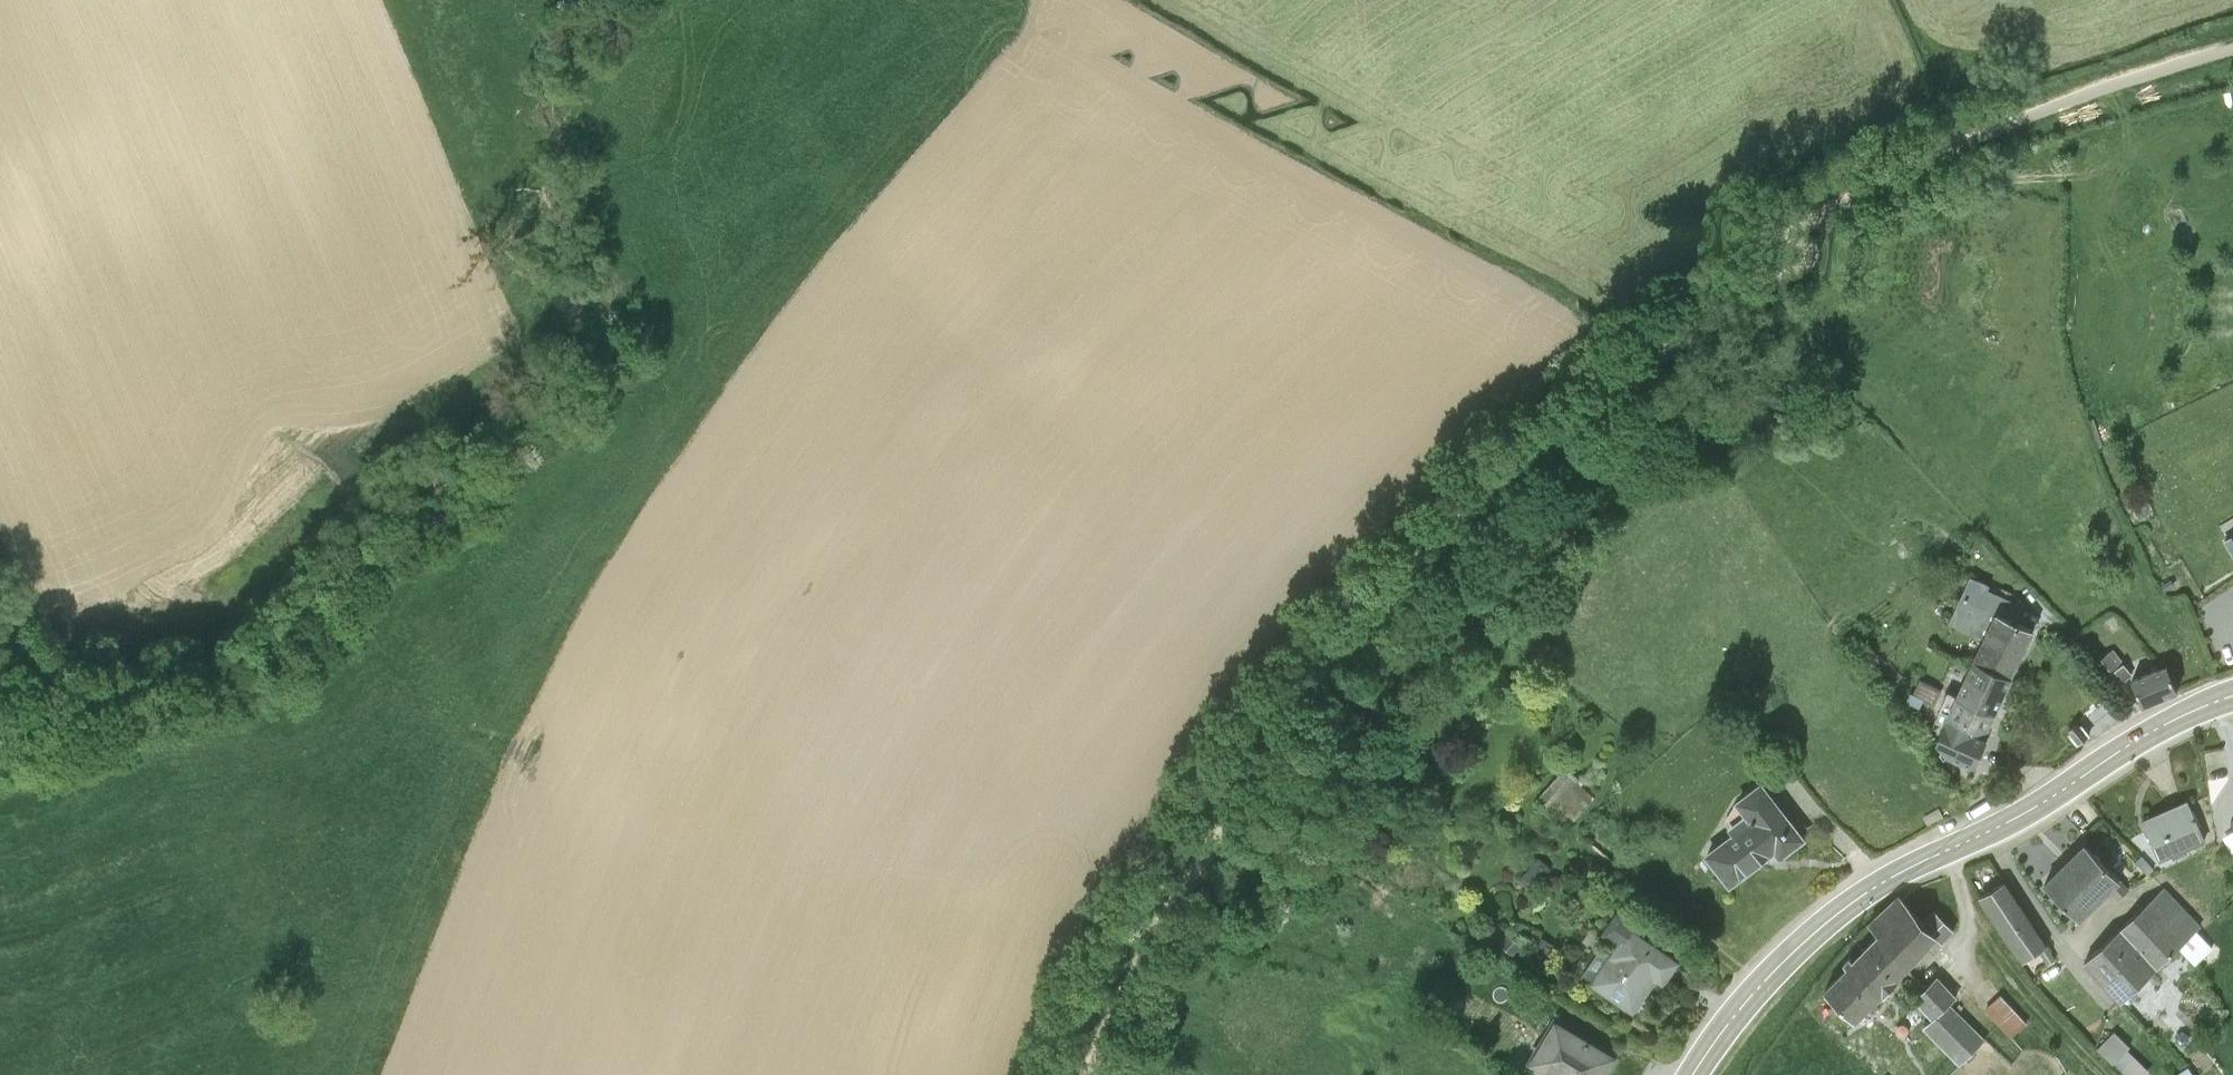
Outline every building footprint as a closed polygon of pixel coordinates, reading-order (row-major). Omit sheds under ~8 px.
[(1990,582),(1971,574),(1949,621),(1983,636),(1973,657),(2011,674),(2035,628),(2012,617),(2021,602),(1988,586),(1990,582)] [(2113,646),(2100,656),(2112,671),(2124,661),(2113,646)] [(2011,674),(1973,657),(1955,694),(1996,711),(2011,674)] [(2167,663),(2132,677),(2143,703),(2177,689),(2167,663)] [(1914,699),(1945,708),(1952,686),(1921,676),(1914,699)] [(1946,714),(1948,715),(1936,740),(1947,756),(1975,767),(1987,739),(1974,733),(1976,728),(1989,726),(1996,711),(1955,694),(1946,714)] [(1561,815),(1585,788),(1567,773),(1544,800),(1561,815)] [(1731,831),(1703,852),(1729,886),(1775,852),(1778,857),(1807,836),(1763,778),(1734,800),(1744,813),(1727,825),(1731,831)] [(2189,797),(2141,818),(2160,859),(2206,840),(2189,797)] [(2224,834),(2232,851),(2232,829),(2224,834)] [(2083,841),(2043,882),(2079,920),(2110,891),(2117,899),(2128,889),(2083,841)] [(2006,881),(1979,897),(2000,930),(2022,961),(2047,945),(2026,913),(2006,881)] [(2200,928),(2162,888),(2119,931),(2153,968),(2200,928)] [(1877,938),(1870,944),(1902,977),(1935,943),(1916,924),(1897,901),(1871,926),(1877,938)] [(1616,940),(1592,980),(1634,1011),(1656,979),(1661,985),(1681,958),(1632,928),(1636,922),(1616,908),(1603,930),(1616,940)] [(1916,924),(1935,943),(1948,933),(1932,913),(1916,924)] [(2119,931),(2084,962),(2119,1000),(2153,968),(2119,931)] [(1902,977),(1870,944),(1822,991),(1854,1024),(1902,977)] [(1937,976),(1913,998),(1932,1019),(1923,1026),(1959,1064),(1984,1039),(1951,1003),(1958,997),(1937,976)] [(2000,995),(1984,1009),(2011,1036),(2026,1022),(2000,995)] [(1528,1060),(1553,1074),(1607,1074),(1620,1054),(1556,1013),(1528,1060)] [(2126,1052),(2108,1033),(2092,1052),(2109,1067),(2126,1052)]
